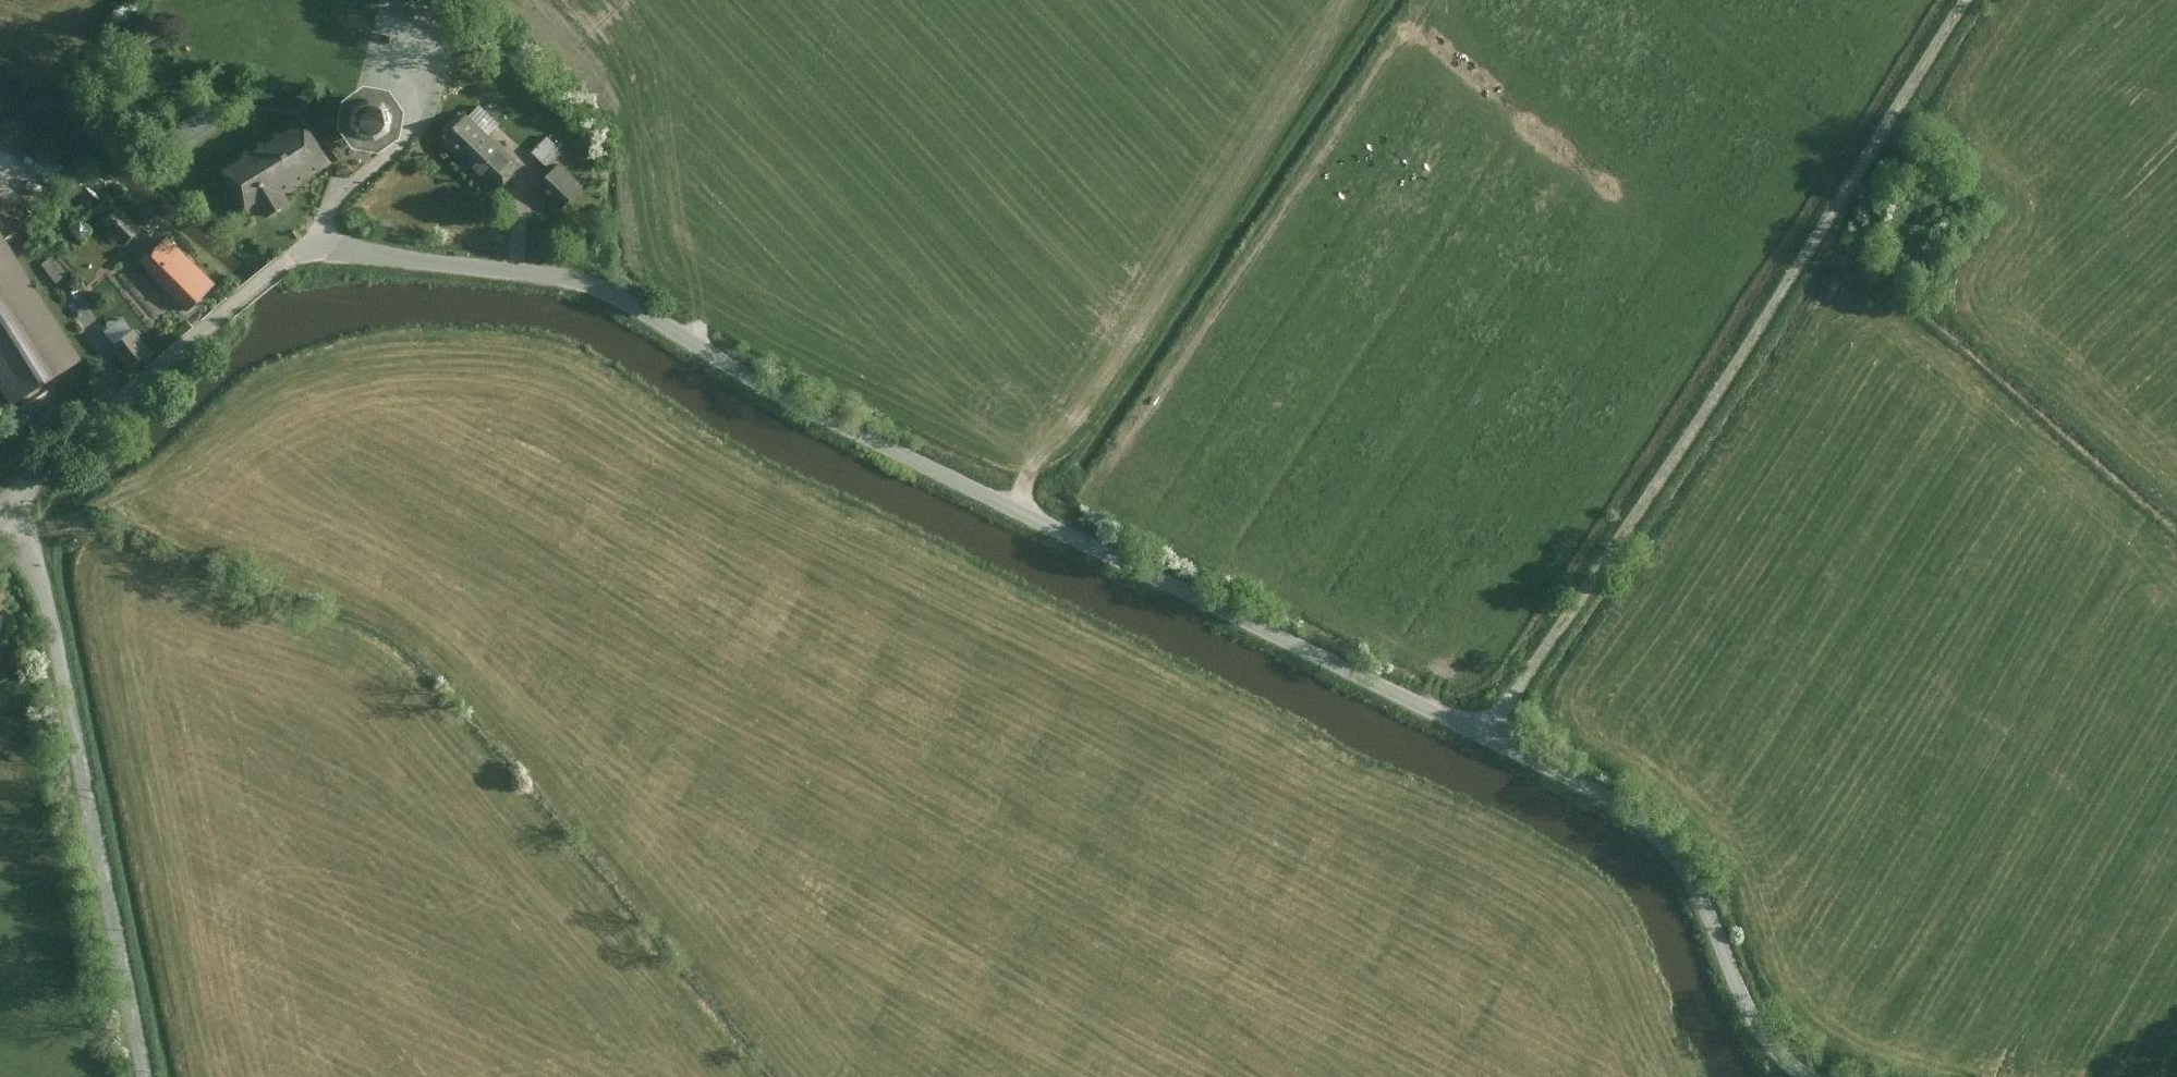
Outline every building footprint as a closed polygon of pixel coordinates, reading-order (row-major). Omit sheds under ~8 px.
[(330,97),(322,124),(338,148),(362,151),(386,134),(392,109),(376,86),(348,82),(330,97)] [(489,195),(517,167),(465,114),(437,141),(489,195)] [(325,163),(296,120),(211,172),(235,213),(252,204),(255,211),(265,213),(281,203),(275,194),(325,163)] [(563,153),(547,136),(531,151),(548,168),(563,153)] [(580,191),(559,170),(536,193),(558,214),(580,191)] [(134,230),(113,208),(98,222),(119,244),(134,230)] [(0,236),(0,399),(7,410),(80,364),(0,236)] [(168,241),(140,267),(182,311),(209,285),(168,241)] [(70,276),(54,252),(38,263),(55,287),(70,276)] [(148,352),(132,331),(110,348),(127,369),(148,352)]
